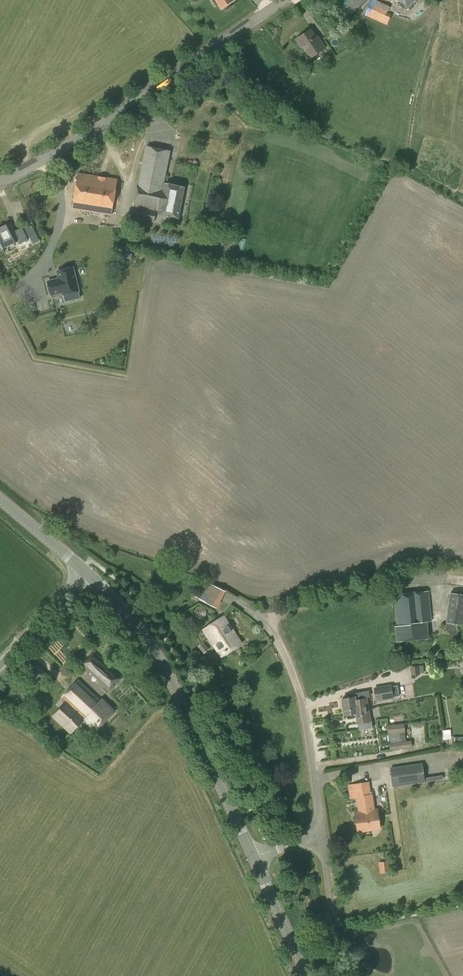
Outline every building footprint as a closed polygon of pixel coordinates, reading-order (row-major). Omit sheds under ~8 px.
[(221,8),(233,0),(216,0),(221,8)] [(372,0),(333,0),(330,3),(346,20),(360,6),(364,10),(370,4),(372,0)] [(408,8),(416,0),(399,0),(408,8)] [(387,12),(370,4),(365,15),(387,25),(392,14),(387,12)] [(317,39),(310,30),(296,40),(302,48),(303,47),(311,58),(326,48),(319,38),(317,39)] [(146,146),(139,183),(144,183),(143,188),(154,191),(155,186),(163,187),(164,183),(171,151),(146,146)] [(111,217),(118,179),(106,177),(98,176),(97,176),(78,173),(72,210),(111,217)] [(185,187),(164,183),(163,187),(155,186),(154,191),(143,188),(144,183),(139,183),(138,182),(131,218),(153,222),(155,214),(178,218),(185,187)] [(9,223),(0,228),(0,244),(2,249),(18,241),(19,244),(28,240),(22,228),(14,232),(9,223)] [(73,268),(57,272),(59,279),(48,281),(51,295),(62,292),(63,294),(79,291),(73,268)] [(217,608),(226,591),(208,583),(202,580),(198,587),(204,590),(203,593),(199,591),(196,596),(200,599),(200,600),(217,608)] [(397,641),(428,638),(426,621),(432,621),(429,591),(393,594),(396,626),(395,626),(397,641)] [(450,593),(446,622),(462,625),(462,594),(450,593)] [(212,643),(233,629),(224,616),(203,630),(212,643)] [(233,629),(212,643),(221,656),(242,643),(233,629)] [(204,653),(209,649),(203,642),(198,647),(204,653)] [(113,668),(103,659),(93,650),(88,655),(89,656),(86,659),(85,658),(81,663),(106,687),(109,690),(114,686),(113,685),(116,682),(117,683),(123,678),(113,668)] [(203,675),(213,670),(205,656),(196,661),(203,675)] [(411,675),(420,674),(419,665),(410,666),(411,675)] [(100,700),(79,680),(62,698),(66,702),(52,716),(71,734),(83,721),(95,732),(115,711),(102,699),(100,700)] [(392,686),(391,684),(374,688),(376,702),(394,699),(393,697),(399,696),(397,685),(392,686)] [(365,704),(364,699),(356,700),(355,697),(342,699),(344,715),(356,713),(355,713),(357,713),(356,707),(359,707),(358,705),(365,704)] [(355,713),(356,713),(357,723),(371,721),(367,698),(364,699),(365,704),(358,705),(359,707),(356,707),(357,713),(355,713)] [(406,741),(405,732),(404,723),(387,725),(388,734),(389,734),(390,743),(389,743),(390,750),(412,747),(411,740),(406,741)] [(390,768),(393,787),(425,782),(423,763),(390,768)] [(370,795),(368,782),(348,785),(350,798),(357,797),(360,816),(356,817),(357,828),(379,824),(377,809),(374,809),(372,795),(370,795)] [(380,873),(390,872),(389,861),(378,862),(380,873)]
